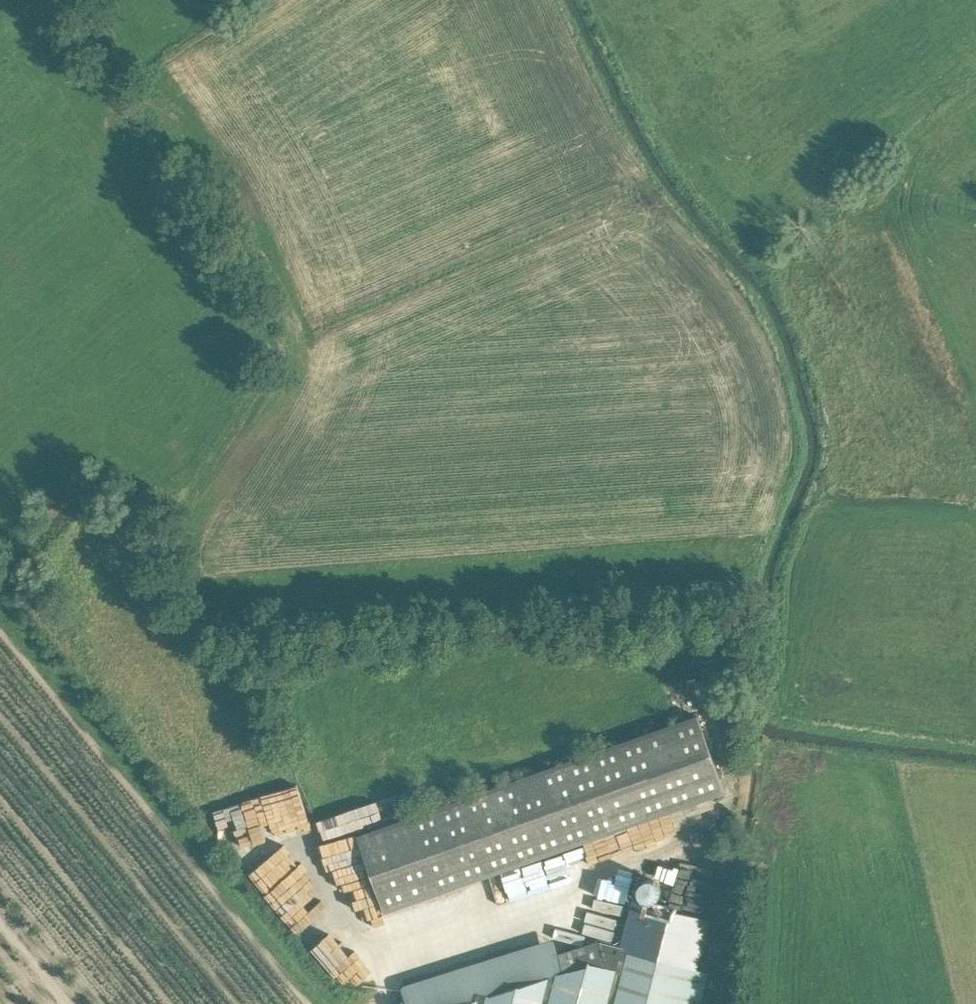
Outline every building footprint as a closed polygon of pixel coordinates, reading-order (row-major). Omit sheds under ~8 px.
[(724,791),(697,715),(357,836),(384,912),(724,791)] [(644,827),(612,834),(616,851),(648,844),(644,827)] [(707,973),(708,972),(692,968),(700,936),(704,921),(637,903),(633,916),(625,947),(600,941),(559,954),(565,972),(465,1003),(699,1003),(707,973)]
